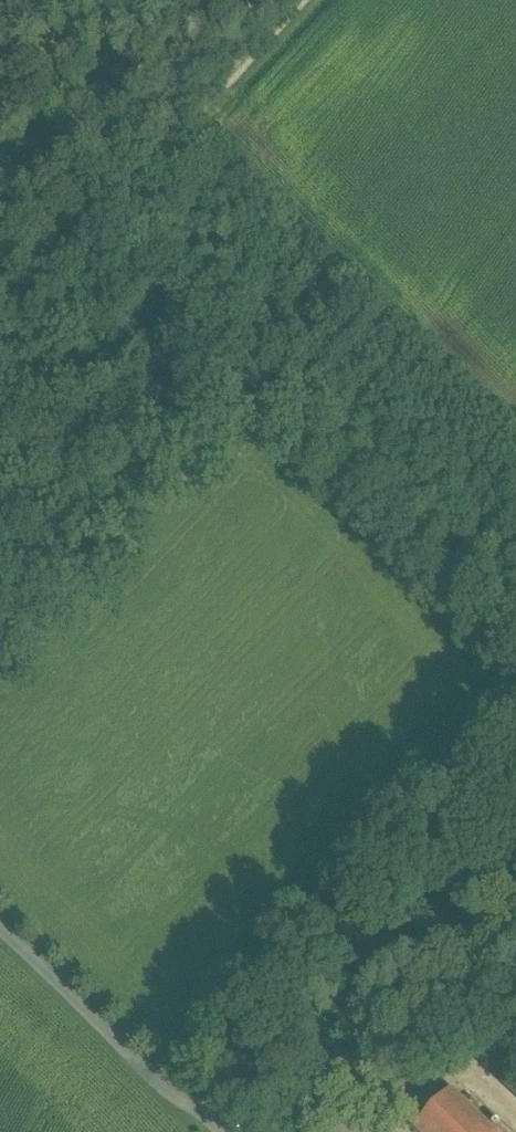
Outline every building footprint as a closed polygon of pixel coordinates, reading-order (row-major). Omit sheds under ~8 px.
[(415,1126),(422,1131),(495,1131),(450,1089),(415,1126)]
